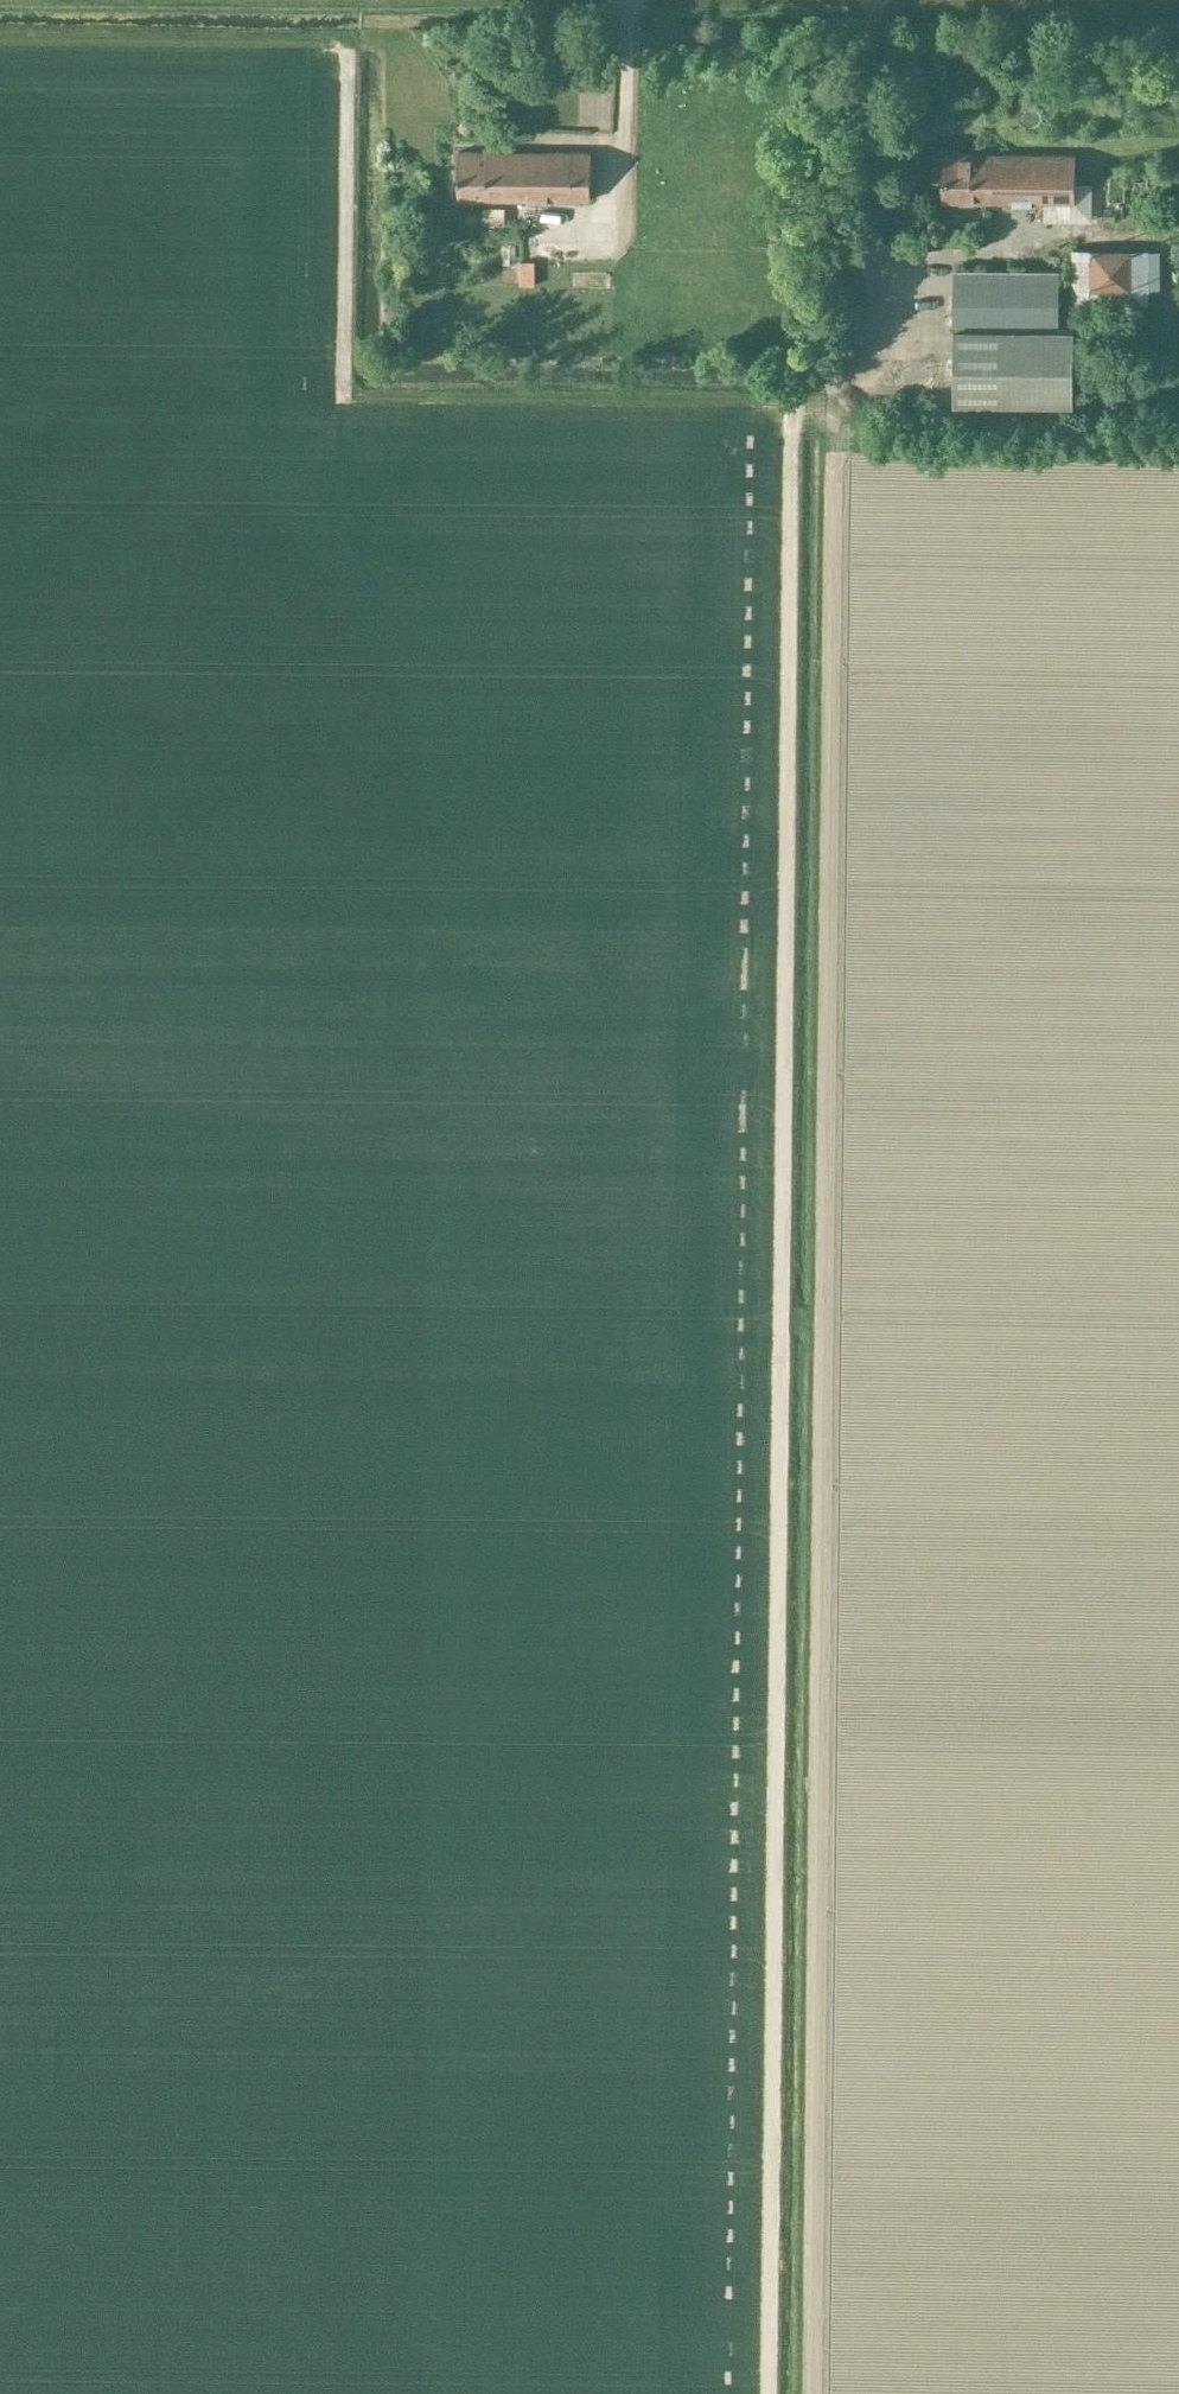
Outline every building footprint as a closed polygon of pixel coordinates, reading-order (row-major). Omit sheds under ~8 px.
[(1075,201),(1075,154),(944,153),(944,149),(934,149),(934,142),(932,142),(932,180),(942,180),(942,200),(1075,201)] [(591,198),(591,151),(458,150),(458,198),(591,198)] [(482,213),(482,231),(503,231),(503,214),(482,213)] [(1092,254),(1096,313),(1126,312),(1125,300),(1138,299),(1135,252),(1092,254)] [(1057,268),(953,267),(952,397),(1072,398),(1073,326),(1057,326),(1057,268)]
